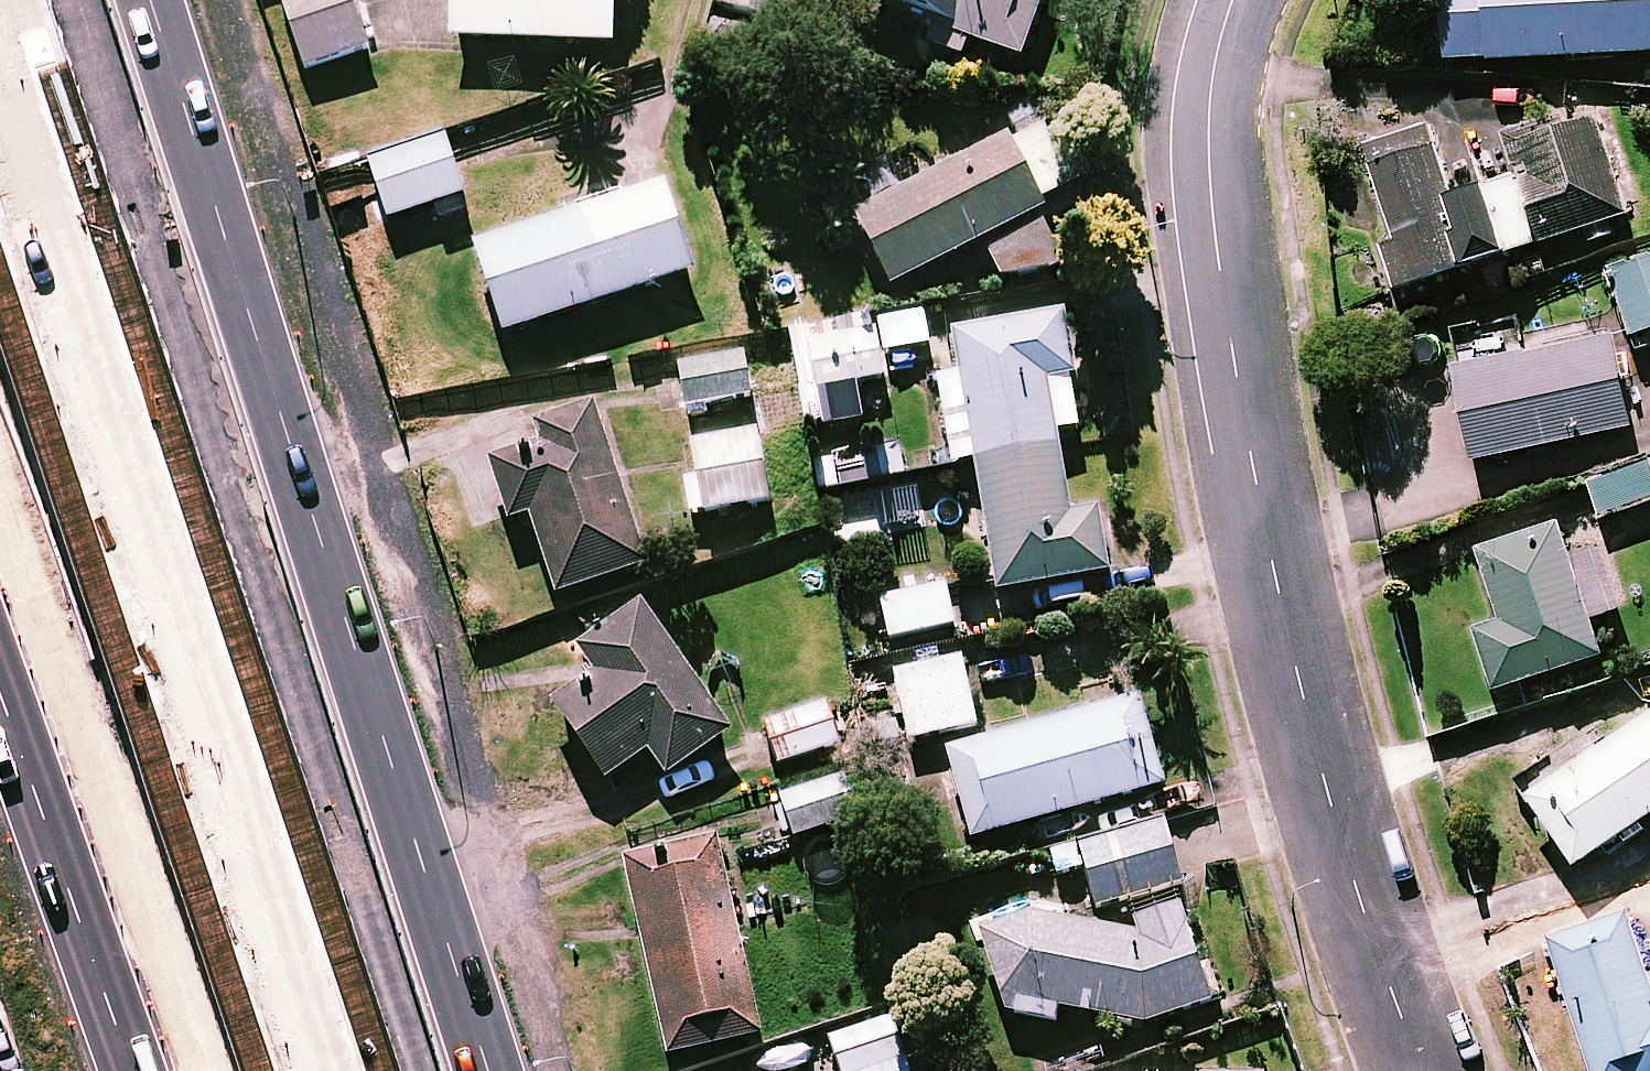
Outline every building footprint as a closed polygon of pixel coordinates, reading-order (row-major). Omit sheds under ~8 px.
[(351,0),(280,0),(304,73),(368,52),(351,0)] [(613,0),(452,0),(450,44),(611,50),(613,0)] [(714,8),(779,25),(785,0),(716,0),(714,8)] [(868,0),(933,26),(925,47),(957,60),(964,42),(1015,62),(1039,0),(868,0)] [(1445,61),(1649,53),(1649,0),(1442,0),(1445,61)] [(1625,216),(1592,112),(1505,140),(1517,177),(1451,198),(1429,130),(1365,150),(1394,243),(1381,247),(1394,289),(1625,216)] [(1035,207),(998,133),(844,211),(883,285),(1035,207)] [(464,200),(445,139),(368,164),(388,225),(464,200)] [(690,275),(662,188),(473,250),(502,337),(690,275)] [(1630,335),(1635,352),(1649,347),(1649,257),(1610,269),(1630,335)] [(1443,321),(1453,370),(1472,461),(1630,427),(1610,336),(1528,353),(1518,305),(1443,321)] [(1078,430),(1058,317),(950,337),(957,378),(935,382),(951,467),(971,464),(995,595),(1108,574),(1097,512),(1068,517),(1053,434),(1078,430)] [(882,380),(870,322),(790,339),(803,400),(817,398),(824,429),(862,421),(854,385),(882,380)] [(750,399),(743,356),(678,367),(685,410),(750,399)] [(650,567),(598,405),(532,426),(537,444),(486,460),(507,525),(528,518),(554,598),(650,567)] [(768,504),(756,435),(689,447),(702,516),(768,504)] [(1601,656),(1590,622),(1622,611),(1601,543),(1568,553),(1559,523),(1477,549),(1500,621),(1475,630),(1494,690),(1601,656)] [(952,627),(943,587),(879,601),(888,641),(952,627)] [(729,736),(639,606),(575,650),(592,676),(550,705),(603,783),(646,754),(665,780),(729,736)] [(974,728),(961,660),(893,673),(907,742),(974,728)] [(1159,790),(1134,701),(944,753),(968,842),(1159,790)] [(843,745),(830,705),(764,726),(776,766),(843,745)] [(1596,752),(1589,742),(1522,789),(1575,866),(1649,814),(1649,715),(1596,752)] [(854,819),(840,778),(778,800),(793,841),(854,819)] [(1178,887),(1162,826),(1078,848),(1094,909),(1178,887)] [(756,1039),(714,844),(623,863),(665,1059),(756,1039)] [(1134,924),(1137,934),(1031,916),(970,939),(1005,1019),(1052,1023),(1054,1011),(1147,1029),(1213,1005),(1178,908),(1134,924)] [(1628,918),(1549,944),(1591,1070),(1649,1070),(1649,986),(1628,918)] [(892,1021),(828,1042),(838,1070),(907,1070),(892,1021)]
